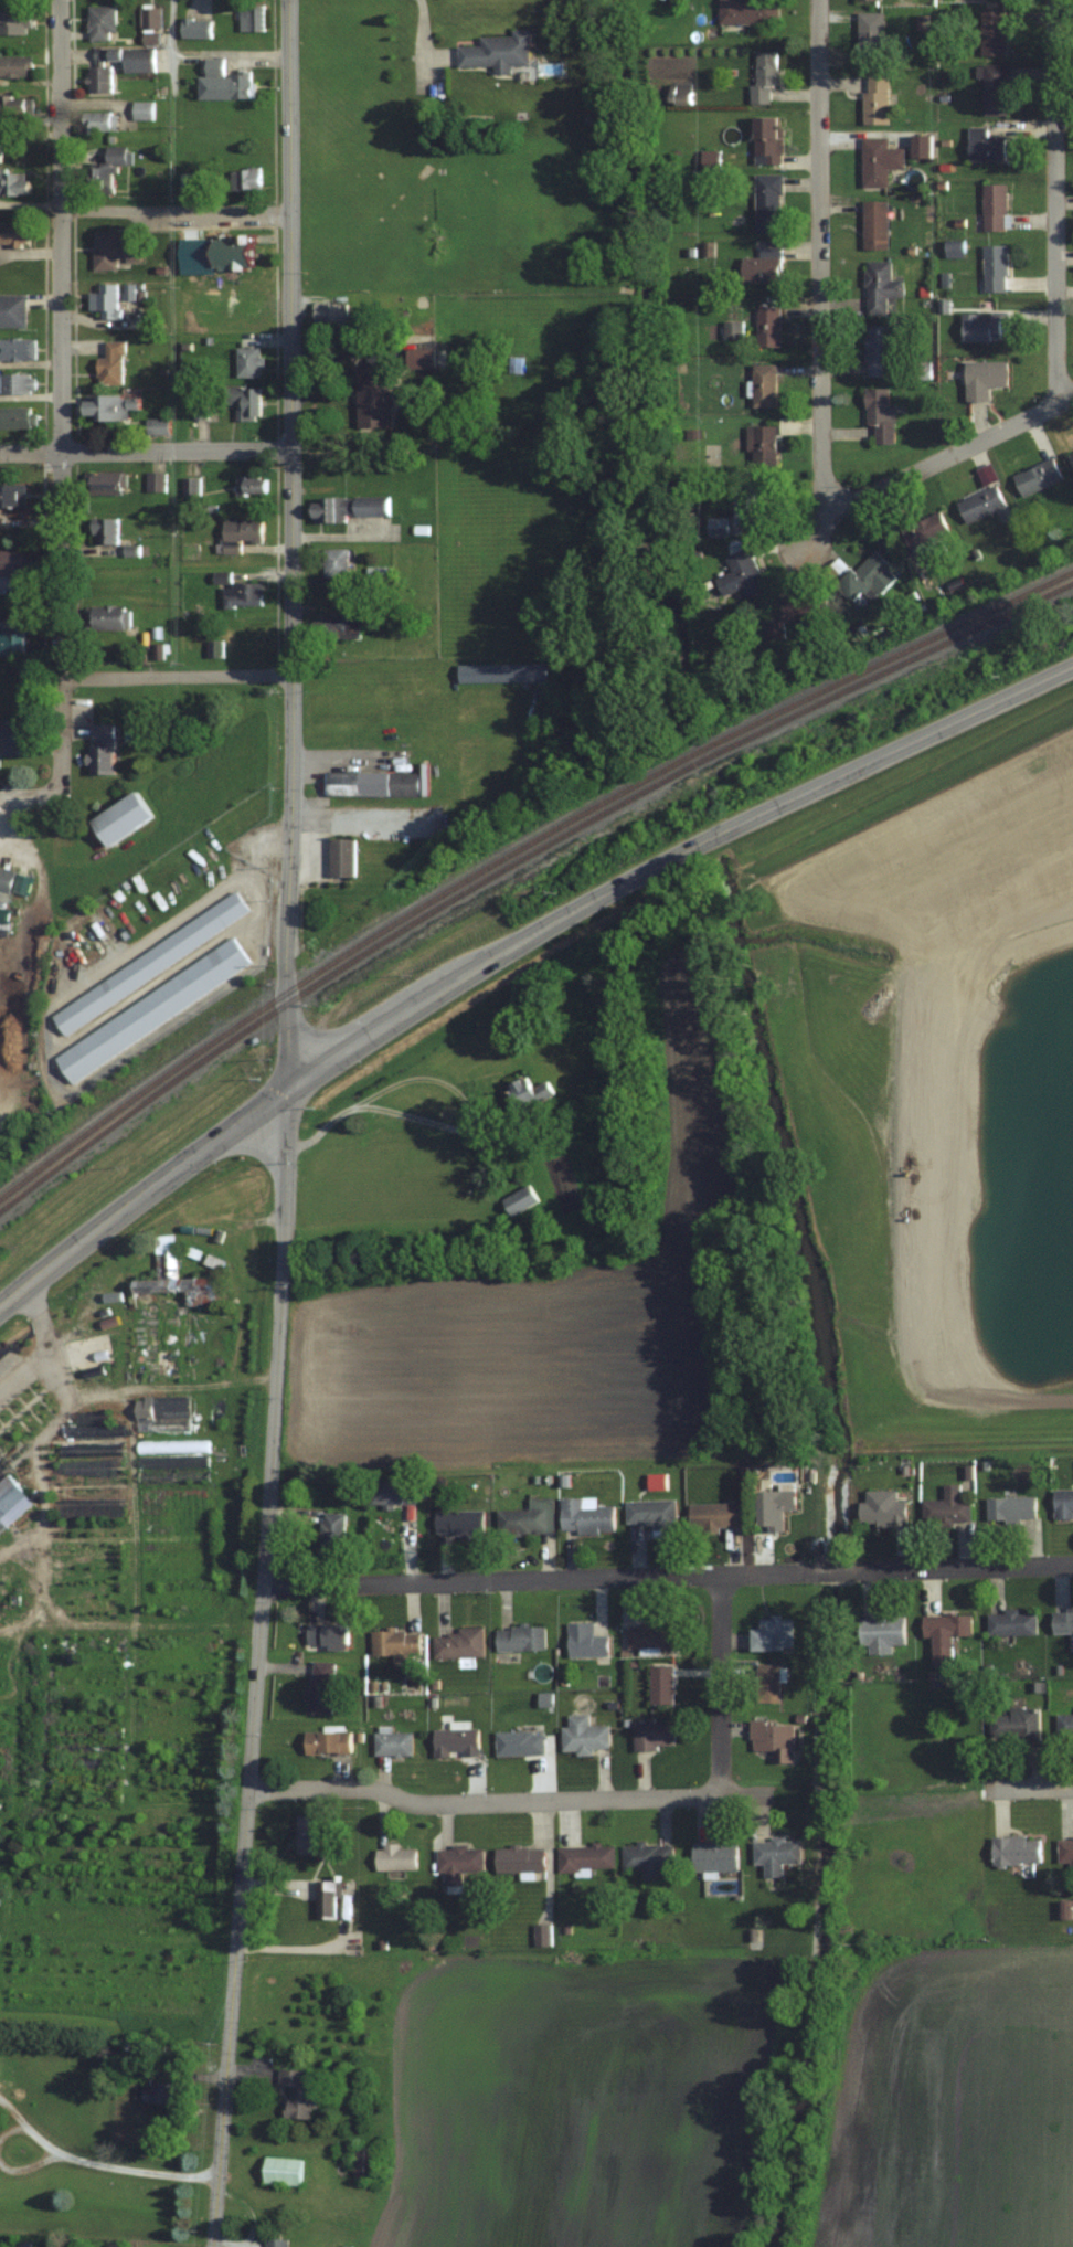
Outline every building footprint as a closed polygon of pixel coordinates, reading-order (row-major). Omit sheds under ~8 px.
[(718,24),(778,24),(778,0),(718,0),(718,24)] [(263,3),(240,3),(240,30),(263,30),(263,3)] [(113,5),(87,5),(87,41),(113,41),(113,5)] [(161,5),(141,5),(141,32),(161,32),(161,5)] [(28,11),(0,11),(0,34),(28,34),(28,11)] [(980,55),(1005,55),(1005,11),(980,11),(980,55)] [(883,13),(857,13),(857,62),(883,62),(883,13)] [(181,38),(210,38),(210,18),(181,18),(181,38)] [(494,66),(494,73),(511,73),(511,64),(530,64),(530,29),(511,29),(511,36),(480,36),(480,45),(458,45),(458,65),(494,66)] [(92,48),(92,59),(122,59),(122,72),(153,72),(153,47),(92,48)] [(748,103),(769,104),(769,86),(776,86),(776,51),(753,51),(753,83),(749,83),(748,103)] [(0,56),(0,76),(30,76),(30,56),(0,56)] [(197,76),(197,99),(251,99),(251,72),(222,72),(222,59),(205,59),(205,76),(197,76)] [(1005,65),(977,65),(977,78),(983,78),(982,115),(1005,115),(1005,65)] [(87,66),(87,92),(110,92),(110,66),(87,66)] [(887,75),(864,75),(864,123),(887,123),(887,75)] [(689,104),(689,84),(669,84),(669,104),(689,104)] [(31,96),(0,96),(0,116),(31,116),(31,96)] [(151,120),(151,101),(131,101),(131,120),(151,120)] [(114,112),(82,112),(82,131),(114,131),(114,112)] [(753,163),(781,163),(781,115),(753,115),(753,163)] [(967,161),(1005,161),(1005,136),(986,136),(986,127),(967,127),(967,161)] [(931,134),(911,134),(911,158),(931,158),(931,134)] [(862,137),(861,186),(887,186),(887,168),(903,168),(903,148),(886,148),(887,138),(862,137)] [(112,191),(112,164),(129,164),(129,145),(105,146),(106,166),(90,166),(90,192),(112,191)] [(718,150),(701,150),(701,168),(718,168),(718,150)] [(29,194),(29,168),(0,168),(0,194),(29,194)] [(229,168),(229,191),(259,191),(259,168),(229,168)] [(754,174),(754,232),(780,232),(780,174),(754,174)] [(1006,184),(982,184),(982,230),(1006,230),(1006,184)] [(862,249),(886,249),(886,200),(862,200),(862,249)] [(29,223),(0,223),(0,244),(29,244),(29,223)] [(140,241),(115,241),(115,230),(94,230),(94,248),(93,248),(93,267),(115,267),(115,252),(127,252),(127,259),(140,259),(140,241)] [(253,264),(244,264),(244,267),(230,267),(230,264),(213,264),(213,236),(246,236),(246,231),(255,231),(255,242),(253,242),(253,264)] [(961,241),(945,241),(945,256),(961,256),(961,241)] [(982,245),(982,291),(1006,291),(1006,245),(982,245)] [(740,256),(740,282),(779,282),(779,247),(758,247),(758,256),(740,256)] [(865,314),(886,313),(885,297),(902,297),(902,279),(890,279),(889,260),(865,260),(865,314)] [(118,319),(118,283),(98,283),(98,291),(89,291),(89,309),(101,309),(101,319),(118,319)] [(25,327),(25,294),(0,294),(0,327),(25,327)] [(316,324),(347,324),(347,304),(316,304),(316,324)] [(779,306),(756,306),(756,347),(779,347),(779,306)] [(960,341),(1006,341),(1006,311),(960,311),(960,341)] [(740,322),(724,322),(724,338),(740,338),(740,322)] [(889,325),(864,325),(864,376),(889,376),(889,325)] [(35,359),(35,338),(0,338),(0,359),(35,359)] [(123,385),(123,341),(106,341),(106,358),(97,358),(97,385),(123,385)] [(236,377),(261,377),(261,348),(236,348),(236,377)] [(508,357),(508,372),(521,372),(521,357),(508,357)] [(986,401),(986,385),(1006,385),(1006,362),(963,362),(963,401),(986,401)] [(775,364),(751,364),(751,407),(775,407),(775,364)] [(389,365),(355,365),(355,432),(389,432),(389,365)] [(35,373),(0,373),(0,393),(35,393),(35,373)] [(223,405),(236,405),(236,420),(259,420),(259,386),(223,386),(223,405)] [(893,406),(887,406),(887,388),(864,388),(864,426),(873,426),(873,443),(893,444),(893,406)] [(95,420),(127,420),(127,410),(138,410),(138,395),(95,395),(95,400),(84,400),(83,415),(95,415),(95,420)] [(205,417),(205,395),(196,395),(196,418),(205,417)] [(32,428),(32,407),(0,407),(0,428),(32,428)] [(168,419),(146,419),(146,435),(168,435),(168,419)] [(779,420),(779,434),(796,433),(796,419),(779,420)] [(775,465),(775,426),(746,426),(746,465),(775,465)] [(1060,479),(1050,458),(1011,476),(1020,497),(1060,479)] [(165,492),(165,472),(146,472),(146,492),(165,492)] [(120,473),(85,473),(85,495),(120,495),(120,473)] [(266,495),(266,475),(235,475),(235,495),(266,495)] [(182,496),(199,496),(199,477),(182,477),(182,496)] [(757,481),(733,481),(733,525),(757,525),(757,481)] [(954,501),(963,522),(1003,507),(995,484),(954,501)] [(12,506),(12,490),(0,490),(0,506),(12,506)] [(345,522),(345,516),(387,516),(387,498),(320,498),(320,502),(311,502),(311,522),(345,522)] [(898,528),(909,555),(922,550),(929,567),(946,560),(939,540),(948,537),(938,512),(898,528)] [(117,543),(117,518),(92,518),(92,543),(117,543)] [(240,553),(240,542),(261,542),(261,519),(222,519),(222,553),(240,553)] [(722,575),(729,594),(739,590),(742,596),(763,589),(748,548),(724,557),(730,572),(722,575)] [(323,578),(347,578),(347,549),(323,549),(323,578)] [(835,584),(851,601),(868,586),(876,594),(896,575),(872,549),(835,584)] [(23,550),(0,550),(0,574),(23,574),(23,550)] [(261,582),(230,582),(230,572),(214,572),(214,582),(223,582),(223,606),(261,606),(261,582)] [(361,639),(361,598),(344,598),(343,616),(326,616),(326,638),(361,639)] [(88,629),(129,629),(129,606),(88,606),(88,629)] [(780,638),(779,620),(764,621),(764,638),(780,638)] [(0,631),(0,656),(23,656),(23,631),(0,631)] [(546,664),(457,664),(458,682),(546,682),(546,664)] [(24,754),(24,719),(0,719),(0,754),(24,754)] [(113,774),(113,724),(89,724),(89,774),(113,774)] [(325,772),(325,796),(418,796),(418,772),(325,772)] [(151,818),(134,791),(89,821),(106,847),(151,818)] [(329,877),(353,877),(353,839),(329,839),(329,877)] [(0,865),(0,891),(5,895),(17,877),(0,865)] [(251,917),(239,897),(49,1010),(61,1031),(251,917)] [(251,966),(234,940),(53,1055),(69,1081),(251,966)] [(555,1098),(547,1080),(531,1088),(525,1076),(507,1085),(522,1114),(555,1098)] [(538,1202),(528,1184),(501,1200),(511,1217),(538,1202)] [(175,1281),(174,1235),(156,1235),(156,1284),(132,1284),(132,1308),(141,1308),(142,1378),(155,1378),(154,1329),(187,1328),(187,1306),(214,1306),(214,1281),(175,1281)] [(188,1429),(188,1396),(135,1396),(135,1429),(188,1429)] [(123,1424),(61,1424),(61,1438),(123,1438),(123,1424)] [(25,1495),(5,1475),(0,1480),(0,1519),(25,1495)] [(370,1504),(418,1504),(418,1480),(370,1480),(370,1504)] [(923,1523),(969,1523),(969,1500),(959,1500),(959,1485),(943,1485),(943,1501),(923,1501),(923,1523)] [(1053,1519),(1072,1519),(1072,1489),(1053,1489),(1053,1519)] [(896,1490),(865,1490),(865,1502),(858,1502),(858,1524),(905,1524),(905,1501),(896,1501),(896,1490)] [(782,1532),(782,1510),(793,1510),(793,1491),(757,1491),(758,1532),(782,1532)] [(528,1509),(496,1509),(496,1534),(554,1533),(553,1497),(528,1498),(528,1509)] [(595,1497),(560,1497),(560,1533),(613,1533),(613,1506),(595,1506),(595,1497)] [(1034,1497),(986,1497),(986,1521),(1034,1521),(1034,1497)] [(675,1529),(675,1500),(625,1500),(625,1524),(652,1524),(652,1529),(675,1529)] [(689,1529),(740,1529),(740,1503),(689,1503),(689,1529)] [(482,1534),(482,1510),(434,1510),(434,1534),(482,1534)] [(343,1557),(343,1513),(320,1513),(320,1557),(343,1557)] [(1052,1608),(1052,1634),(1070,1634),(1071,1651),(1072,1651),(1072,1607),(1052,1608)] [(986,1612),(986,1635),(1035,1635),(1035,1612),(986,1612)] [(970,1635),(970,1615),(922,1614),(922,1637),(932,1637),(932,1649),(951,1649),(951,1635),(970,1635)] [(858,1617),(859,1645),(871,1645),(871,1649),(903,1648),(903,1616),(858,1617)] [(751,1628),(751,1651),(792,1650),(791,1617),(758,1617),(758,1628),(751,1628)] [(607,1657),(607,1635),(593,1635),(593,1622),(567,1622),(567,1657),(607,1657)] [(676,1647),(675,1623),(627,1623),(627,1648),(676,1647)] [(346,1624),(305,1624),(305,1649),(346,1649),(346,1624)] [(482,1626),(457,1626),(457,1635),(432,1635),(432,1656),(482,1656),(482,1626)] [(544,1626),(495,1626),(495,1650),(544,1650),(544,1626)] [(370,1656),(418,1656),(418,1631),(370,1631),(370,1656)] [(331,1714),(332,1662),(308,1661),(306,1714),(331,1714)] [(779,1664),(756,1664),(756,1703),(779,1703),(779,1664)] [(648,1704),(672,1704),(672,1665),(648,1665),(648,1704)] [(989,1740),(1038,1740),(1038,1708),(1009,1708),(1009,1713),(989,1713),(989,1740)] [(1056,1713),(1056,1740),(1072,1740),(1072,1713),(1056,1713)] [(588,1714),(567,1714),(567,1726),(561,1726),(561,1754),(592,1754),(592,1748),(608,1748),(608,1725),(588,1725),(588,1714)] [(632,1721),(632,1750),(673,1750),(673,1721),(632,1721)] [(771,1763),(792,1763),(793,1722),(750,1721),(749,1750),(772,1751),(771,1763)] [(432,1756),(477,1756),(477,1729),(432,1729),(432,1756)] [(349,1731),(304,1731),(304,1754),(349,1754),(349,1731)] [(494,1755),(543,1755),(543,1731),(494,1731),(494,1755)] [(373,1732),(373,1756),(411,1756),(411,1732),(373,1732)] [(324,1855),(324,1817),(295,1817),(295,1855),(324,1855)] [(1072,1863),(1072,1836),(1057,1836),(1058,1863),(1072,1863)] [(991,1837),(991,1865),(1038,1865),(1038,1837),(991,1837)] [(753,1865),(764,1865),(764,1877),(781,1877),(781,1863),(800,1863),(800,1839),(753,1839),(753,1865)] [(692,1843),(692,1872),(736,1872),(736,1843),(692,1843)] [(641,1869),(641,1880),(662,1880),(661,1869),(672,1869),(671,1844),(622,1844),(622,1869),(641,1869)] [(415,1870),(415,1845),(374,1846),(374,1871),(415,1870)] [(544,1872),(544,1846),(495,1846),(495,1872),(544,1872)] [(613,1870),(613,1846),(557,1846),(558,1871),(613,1870)] [(482,1871),(482,1848),(438,1848),(438,1887),(460,1887),(460,1871),(482,1871)] [(334,1920),(334,1882),(315,1882),(315,1920),(334,1920)] [(1072,1901),(1057,1901),(1057,1919),(1072,1919),(1072,1901)] [(548,1944),(548,1925),(534,1925),(534,1944),(548,1944)] [(137,2059),(148,2059),(148,2043),(137,2043),(137,2059)] [(304,2071),(279,2070),(278,2086),(286,2086),(285,2119),(309,2120),(310,2108),(319,2108),(320,2095),(311,2094),(311,2086),(304,2085),(304,2071)] [(138,2080),(135,2099),(179,2106),(183,2087),(138,2080)] [(263,2186),(300,2186),(300,2159),(263,2159),(263,2186)] [(287,2239),(265,2239),(265,2246),(287,2246),(287,2239)]
